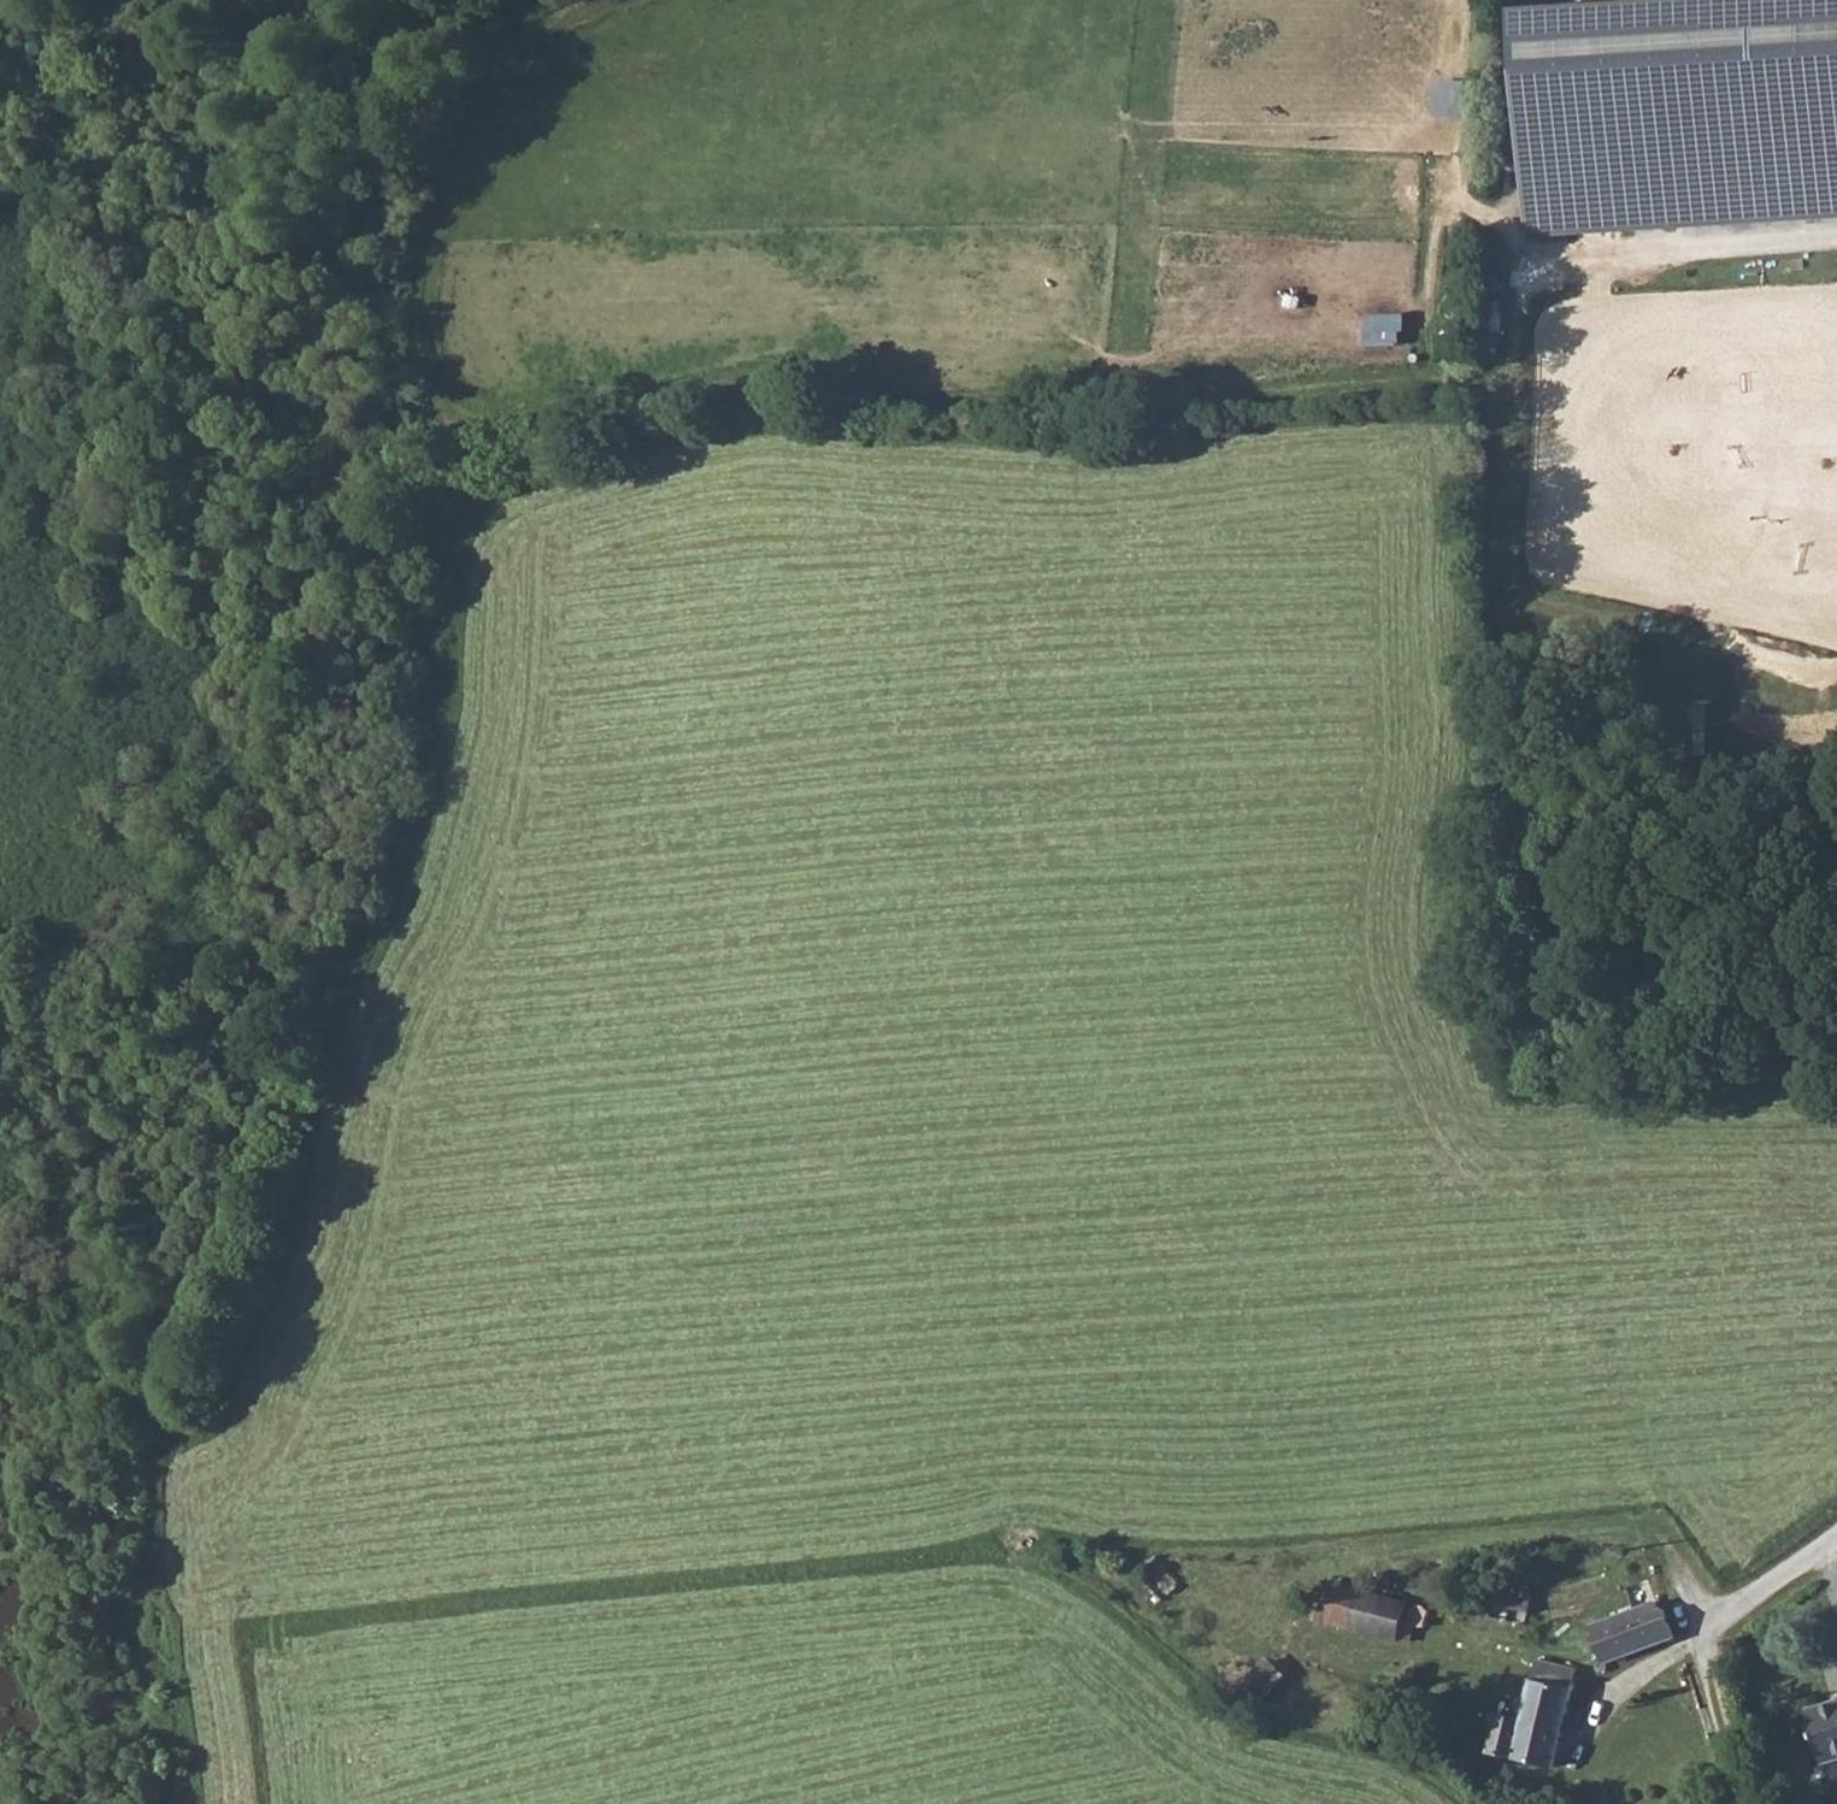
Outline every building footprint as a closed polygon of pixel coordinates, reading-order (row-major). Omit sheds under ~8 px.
[(1505,8),(1521,243),(1836,221),(1836,0),(1626,0),(1505,8)] [(1694,754),(1709,754),(1710,705),(1695,705),(1694,754)] [(1408,1602),(1338,1583),(1330,1602),(1317,1598),(1311,1616),(1397,1640),(1408,1602)] [(1531,1613),(1535,1595),(1499,1587),(1496,1605),(1531,1613)] [(1603,1672),(1677,1642),(1666,1611),(1592,1641),(1603,1672)] [(1407,1621),(1401,1642),(1417,1646),(1424,1627),(1407,1621)] [(1523,1725),(1567,1737),(1581,1674),(1538,1664),(1523,1725)] [(1810,1715),(1827,1766),(1836,1763),(1836,1706),(1810,1715)] [(1558,1772),(1567,1737),(1523,1725),(1505,1721),(1493,1719),(1490,1730),(1497,1732),(1492,1756),(1558,1772)]
